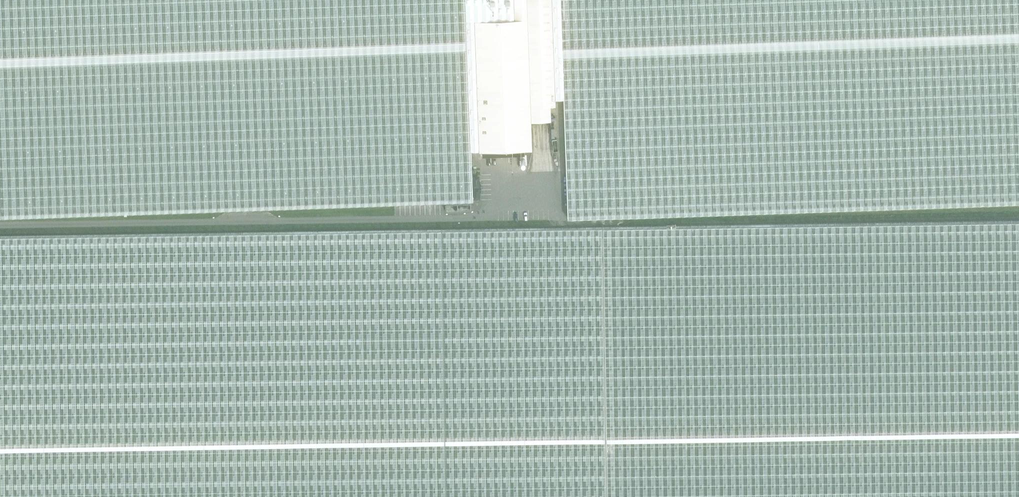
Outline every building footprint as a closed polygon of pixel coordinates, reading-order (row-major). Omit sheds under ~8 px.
[(472,152),(533,150),(532,121),(552,120),(551,103),(555,103),(555,98),(564,98),(568,218),(1018,202),(1018,0),(0,0),(0,216),(474,199),(472,152)] [(803,225),(609,228),(603,226),(0,236),(0,496),(1018,496),(1018,221),(803,225)]
